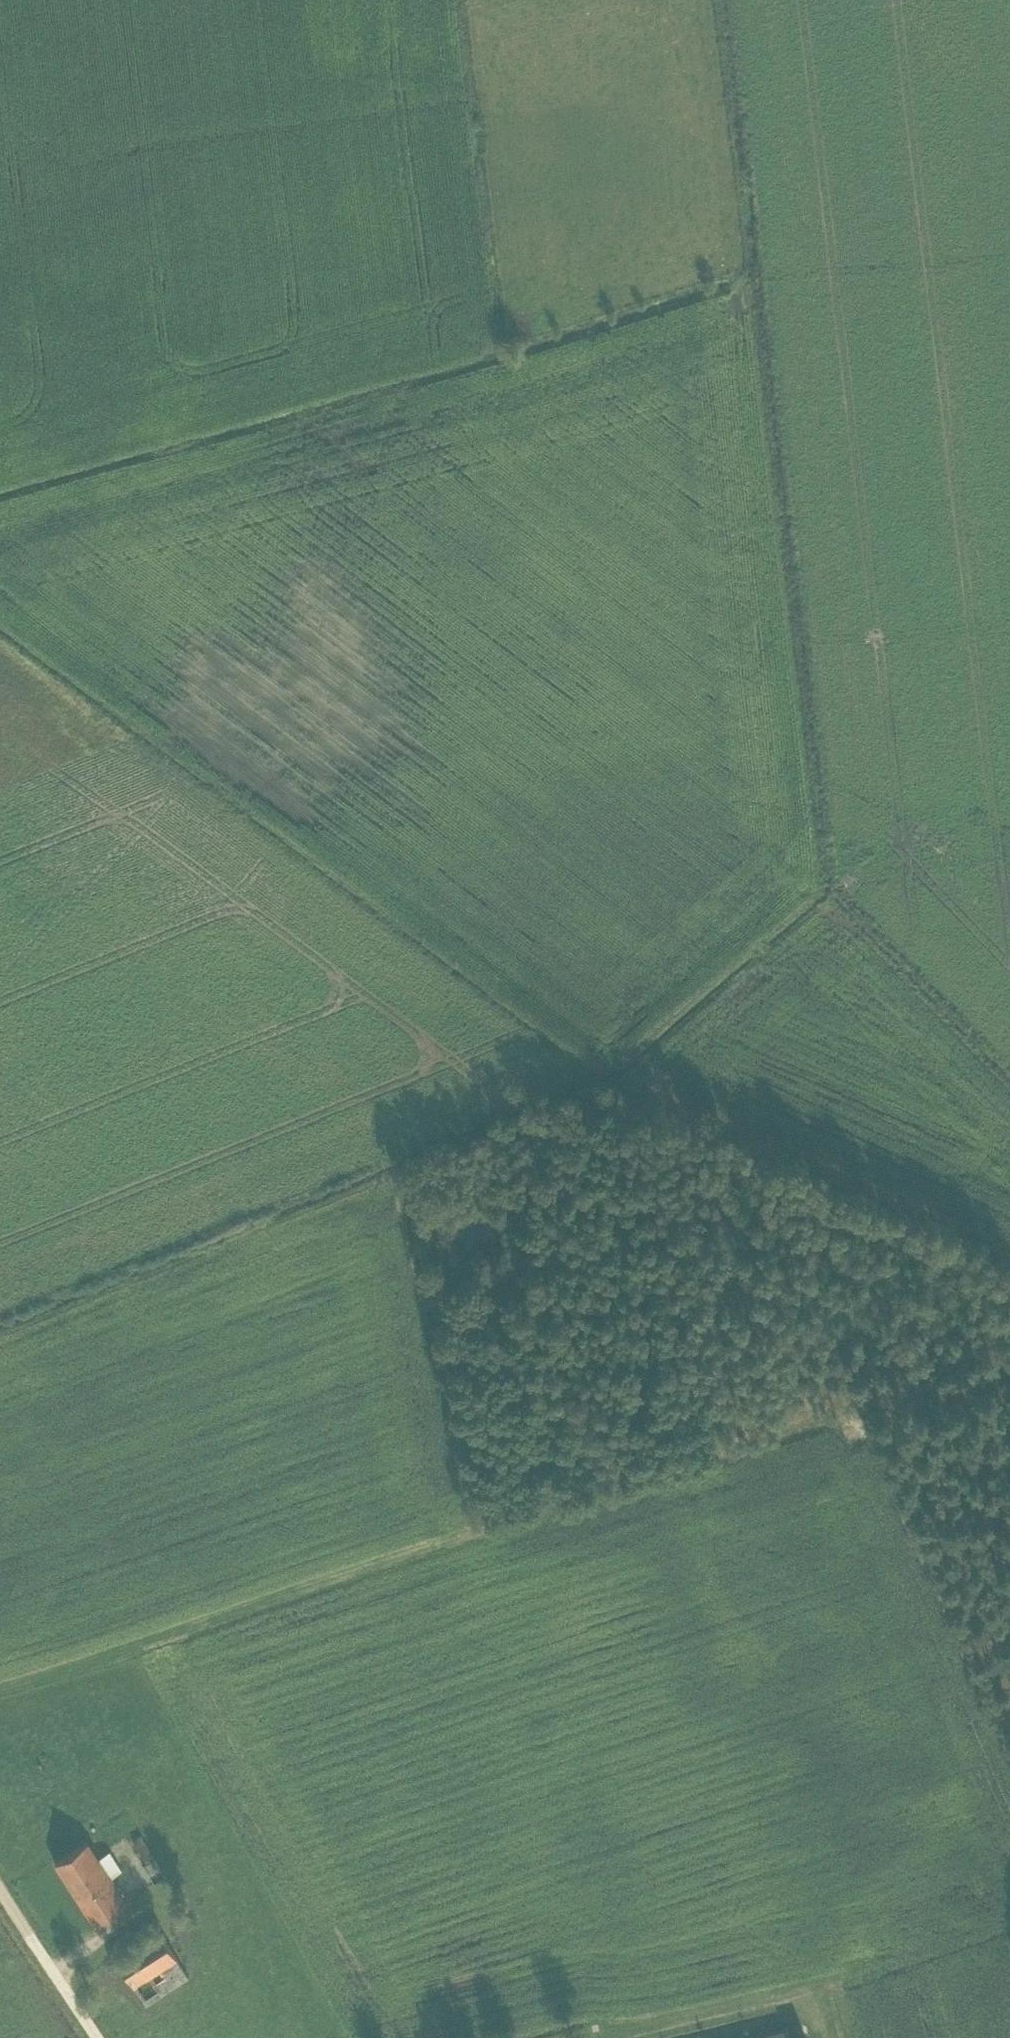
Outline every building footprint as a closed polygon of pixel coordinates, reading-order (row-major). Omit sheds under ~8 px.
[(140,1834),(132,1840),(145,1862),(142,1863),(147,1871),(150,1870),(151,1872),(160,1867),(140,1834)] [(87,1839),(55,1862),(95,1923),(127,1901),(111,1876),(121,1869),(109,1850),(99,1857),(87,1839)] [(188,1976),(158,1926),(116,1954),(146,2004),(188,1976)] [(784,2023),(735,2037),(789,2037),(784,2023)]
